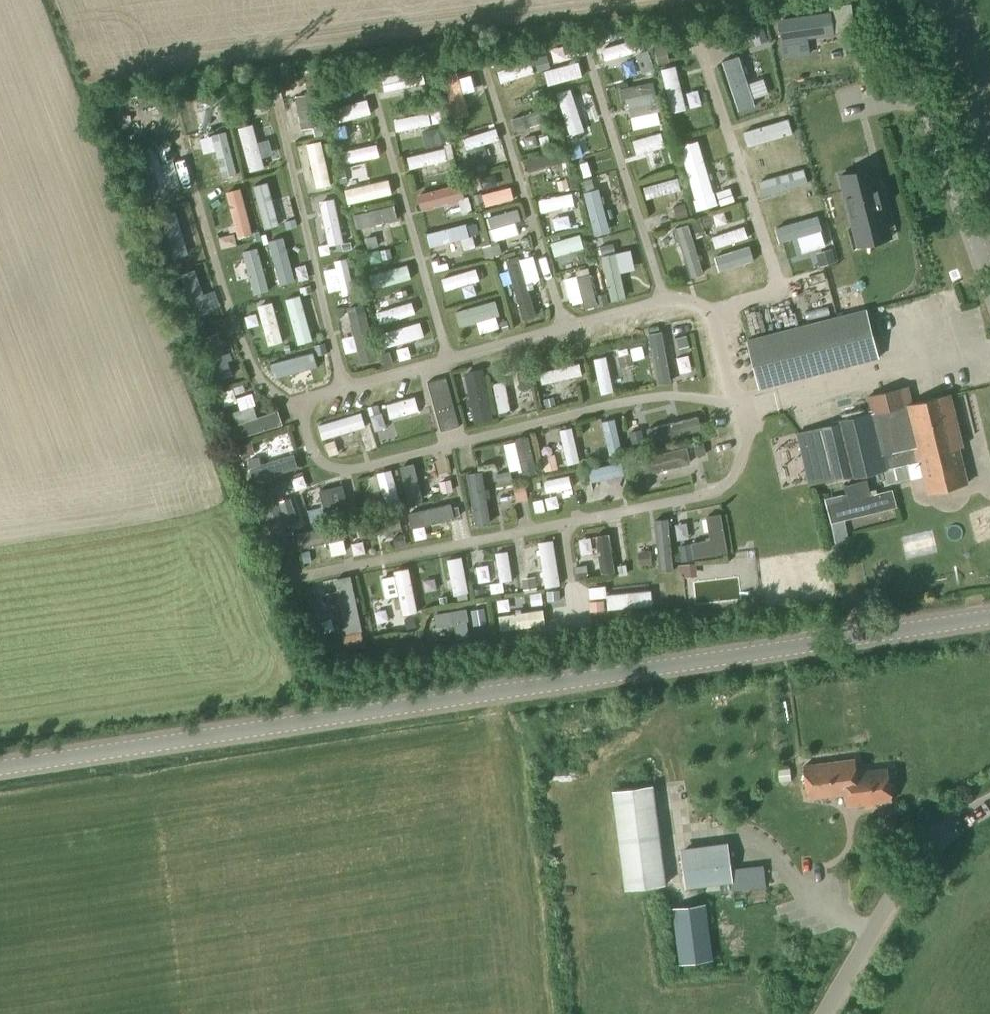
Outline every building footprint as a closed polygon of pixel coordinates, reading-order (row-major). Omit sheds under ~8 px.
[(830,16),(771,24),(773,38),(802,34),(803,40),(808,39),(807,33),(831,29),(832,33),(855,30),(851,4),(829,7),(830,16)] [(636,42),(603,50),(606,63),(639,56),(636,42)] [(754,105),(739,57),(722,62),(737,111),(754,105)] [(531,63),(498,71),(501,85),(534,78),(531,63)] [(576,64),(542,72),(546,88),(580,80),(576,64)] [(661,71),(674,118),(689,114),(675,67),(661,71)] [(424,73),(385,82),(388,97),(428,87),(424,73)] [(460,76),(443,79),(453,123),(470,119),(460,76)] [(652,82),(616,88),(620,108),(655,102),(652,82)] [(574,91),(557,95),(568,139),(584,135),(574,91)] [(302,130),(322,126),(317,93),(295,96),(302,130)] [(365,102),(330,110),(334,125),(369,116),(365,102)] [(428,113),(394,121),(398,137),(432,129),(428,113)] [(542,113),(512,120),(516,135),(545,128),(542,113)] [(739,128),(745,148),(790,135),(784,115),(739,128)] [(253,126),(239,130),(251,176),(265,173),(253,126)] [(225,134),(211,138),(223,184),(237,180),(225,134)] [(664,137),(633,144),(637,158),(667,151),(664,137)] [(307,145),(316,191),(329,188),(320,143),(307,145)] [(699,144),(683,148),(698,202),(714,197),(699,144)] [(472,168),(489,162),(484,145),(466,150),(472,168)] [(375,146),(342,153),(345,165),(378,158),(375,146)] [(448,148),(408,158),(412,174),(452,165),(448,148)] [(158,154),(143,158),(154,202),(169,198),(158,154)] [(559,157),(527,164),(530,177),(562,169),(559,157)] [(585,161),(575,164),(579,179),(589,176),(585,161)] [(755,180),(760,196),(807,183),(802,166),(755,180)] [(873,167),(840,176),(854,232),(887,224),(873,167)] [(386,181),(345,190),(348,206),(390,197),(386,181)] [(678,182),(645,190),(647,202),(681,194),(678,182)] [(268,184),(254,187),(266,233),(280,230),(268,184)] [(460,186),(418,196),(422,214),(465,204),(460,186)] [(599,189),(585,192),(595,236),(609,233),(599,189)] [(241,191),(227,195),(239,242),(253,238),(241,191)] [(512,191),(483,198),(485,209),(515,202),(512,191)] [(570,195),(541,201),(545,216),(574,210),(570,195)] [(475,196),(465,198),(467,213),(478,211),(475,196)] [(319,205),(328,250),(343,247),(334,202),(319,205)] [(394,208),(354,216),(358,232),(397,223),(394,208)] [(175,214),(161,218),(173,264),(187,260),(175,214)] [(519,215),(488,222),(493,243),(524,236),(519,215)] [(820,221),(775,234),(780,250),(824,237),(820,221)] [(469,226),(428,235),(432,251),(473,242),(469,226)] [(692,228),(677,231),(689,282),(704,278),(692,228)] [(744,231),(713,239),(715,250),(747,243),(744,231)] [(580,238),(552,245),(555,260),(584,253),(580,238)] [(282,239),(269,242),(282,290),(295,287),(282,239)] [(714,256),(718,272),(753,264),(748,247),(714,256)] [(256,250),(243,254),(255,299),(268,295),(256,250)] [(334,263),(341,301),(353,298),(345,260),(334,263)] [(614,260),(602,262),(612,305),(624,302),(614,260)] [(523,264),(507,268),(521,325),(536,322),(523,264)] [(409,268),(371,277),(374,290),(412,281),(409,268)] [(193,272),(181,277),(198,322),(211,317),(193,272)] [(477,273),(442,281),(445,296),(481,287),(477,273)] [(590,276),(576,279),(584,311),(598,308),(590,276)] [(299,296),(285,300),(298,348),(311,345),(299,296)] [(413,304),(378,312),(380,323),(415,315),(413,304)] [(258,308),(269,350),(281,346),(270,305),(258,308)] [(497,305),(457,314),(461,332),(501,322),(497,305)] [(758,390),(880,359),(867,308),(746,340),(758,390)] [(351,315),(362,369),(375,366),(364,313),(351,315)] [(419,328),(382,336),(385,350),(422,342),(419,328)] [(216,334),(203,340),(220,383),(233,378),(216,334)] [(648,336),(658,383),(671,381),(662,334),(648,336)] [(623,352),(627,371),(640,368),(636,349),(623,352)] [(311,353),(277,362),(281,377),(315,369),(311,353)] [(595,361),(602,397),(613,395),(606,359),(595,361)] [(581,365),(541,373),(544,388),(584,380),(581,365)] [(465,378),(475,425),(489,422),(480,375),(465,378)] [(440,432),(460,426),(446,377),(427,383),(440,432)] [(230,397),(255,394),(254,384),(229,387),(230,397)] [(493,387),(499,418),(511,416),(504,385),(493,387)] [(913,404),(909,386),(866,396),(869,413),(832,422),(833,424),(815,428),(796,433),(809,485),(828,481),(846,477),(846,479),(884,470),(887,484),(911,479),(923,476),(927,493),(968,483),(959,448),(963,447),(950,395),(913,404)] [(415,399),(387,407),(391,420),(418,412),(415,399)] [(251,405),(232,413),(238,429),(258,422),(251,405)] [(360,415),(323,426),(327,442),(365,431),(360,415)] [(603,423),(610,459),(624,456),(616,420),(603,423)] [(698,420),(649,430),(652,445),(701,435),(698,420)] [(561,433),(569,470),(579,468),(571,431),(561,433)] [(514,440),(522,479),(535,477),(527,438),(514,440)] [(689,454),(643,463),(646,478),(692,469),(689,454)] [(548,456),(548,474),(564,474),(565,457),(548,456)] [(250,469),(254,484),(297,471),(293,457),(250,469)] [(622,467),(589,474),(592,486),(625,479),(622,467)] [(402,470),(409,506),(422,504),(415,468),(402,470)] [(390,472),(379,475),(389,511),(400,508),(390,472)] [(482,474),(468,477),(478,528),(493,525),(482,474)] [(568,478),(546,482),(549,497),(571,493),(568,478)] [(870,491),(867,480),(853,484),(843,486),(845,495),(842,496),(842,495),(825,499),(831,524),(835,543),(849,540),(845,520),(894,507),(890,491),(877,494),(876,490),(870,491)] [(325,518),(334,515),(349,512),(343,486),(319,492),(325,518)] [(534,489),(521,491),(523,504),(536,502),(534,489)] [(275,494),(258,498),(272,545),(288,541),(275,494)] [(287,502),(294,529),(305,526),(298,499),(287,502)] [(452,504),(411,513),(414,528),(455,520),(452,504)] [(710,541),(691,544),(693,560),(726,555),(720,516),(706,518),(710,541)] [(399,517),(356,525),(360,542),(402,533),(399,517)] [(654,524),(660,575),(674,573),(668,523),(654,524)] [(338,527),(296,535),(300,554),(342,545),(338,527)] [(611,536),(595,538),(602,580),(618,577),(611,536)] [(551,542),(539,544),(548,591),(560,588),(551,542)] [(507,553),(495,555),(502,589),(514,587),(507,553)] [(462,558),(448,561),(456,601),(470,599),(462,558)] [(432,569),(437,587),(446,584),(441,567),(432,569)] [(393,574),(402,621),(417,618),(408,571),(393,574)] [(352,581),(336,584),(347,641),(363,638),(352,581)] [(648,592),(608,597),(610,615),(650,611),(648,592)] [(540,608),(499,616),(503,635),(544,627),(540,608)] [(469,618),(431,626),(434,640),(472,633),(469,618)] [(352,652),(373,648),(371,637),(350,641),(352,652)] [(857,772),(855,759),(804,766),(808,799),(845,794),(847,807),(891,801),(887,768),(857,772)] [(779,782),(791,781),(790,768),(778,769),(779,782)] [(625,890),(666,885),(653,785),(612,791),(625,890)] [(731,868),(728,844),(714,845),(715,848),(692,851),(692,848),(679,850),(683,888),(731,882),(732,892),(767,888),(765,864),(731,868)] [(671,907),(678,965),(713,960),(705,902),(671,907)]
